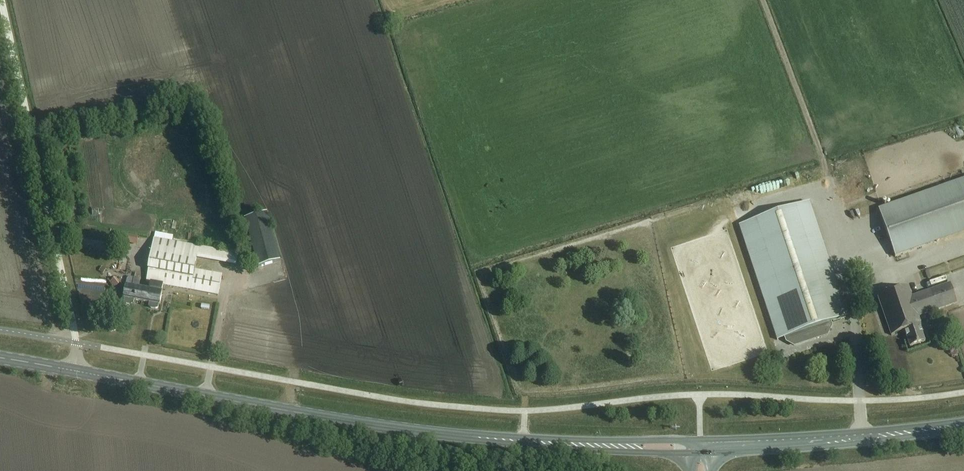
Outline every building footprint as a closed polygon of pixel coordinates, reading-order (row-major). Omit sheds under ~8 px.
[(868,159),(873,172),(877,170),(872,158),(868,159)] [(963,233),(963,179),(878,209),(895,257),(963,233)] [(920,188),(933,184),(931,179),(918,182),(920,188)] [(853,215),(859,212),(853,198),(848,200),(853,215)] [(787,341),(794,345),(827,334),(831,325),(830,322),(846,317),(808,203),(739,226),(777,340),(786,337),(787,341)] [(245,219),(258,268),(281,261),(267,213),(245,219)] [(144,290),(142,302),(150,303),(149,307),(151,309),(156,309),(158,309),(159,305),(160,305),(162,293),(157,292),(158,285),(218,296),(222,275),(195,270),(198,257),(237,264),(238,254),(200,247),(155,239),(147,283),(152,284),(151,291),(144,290)] [(137,273),(140,265),(134,263),(132,271),(137,273)] [(126,286),(124,299),(125,299),(125,303),(126,304),(131,305),(133,304),(134,300),(142,302),(144,290),(140,289),(141,280),(135,278),(134,288),(126,286)] [(905,331),(910,347),(925,342),(922,332),(924,331),(919,316),(957,303),(950,283),(912,297),(908,286),(878,297),(891,336),(905,331)] [(779,349),(782,361),(791,359),(788,346),(779,349)]
